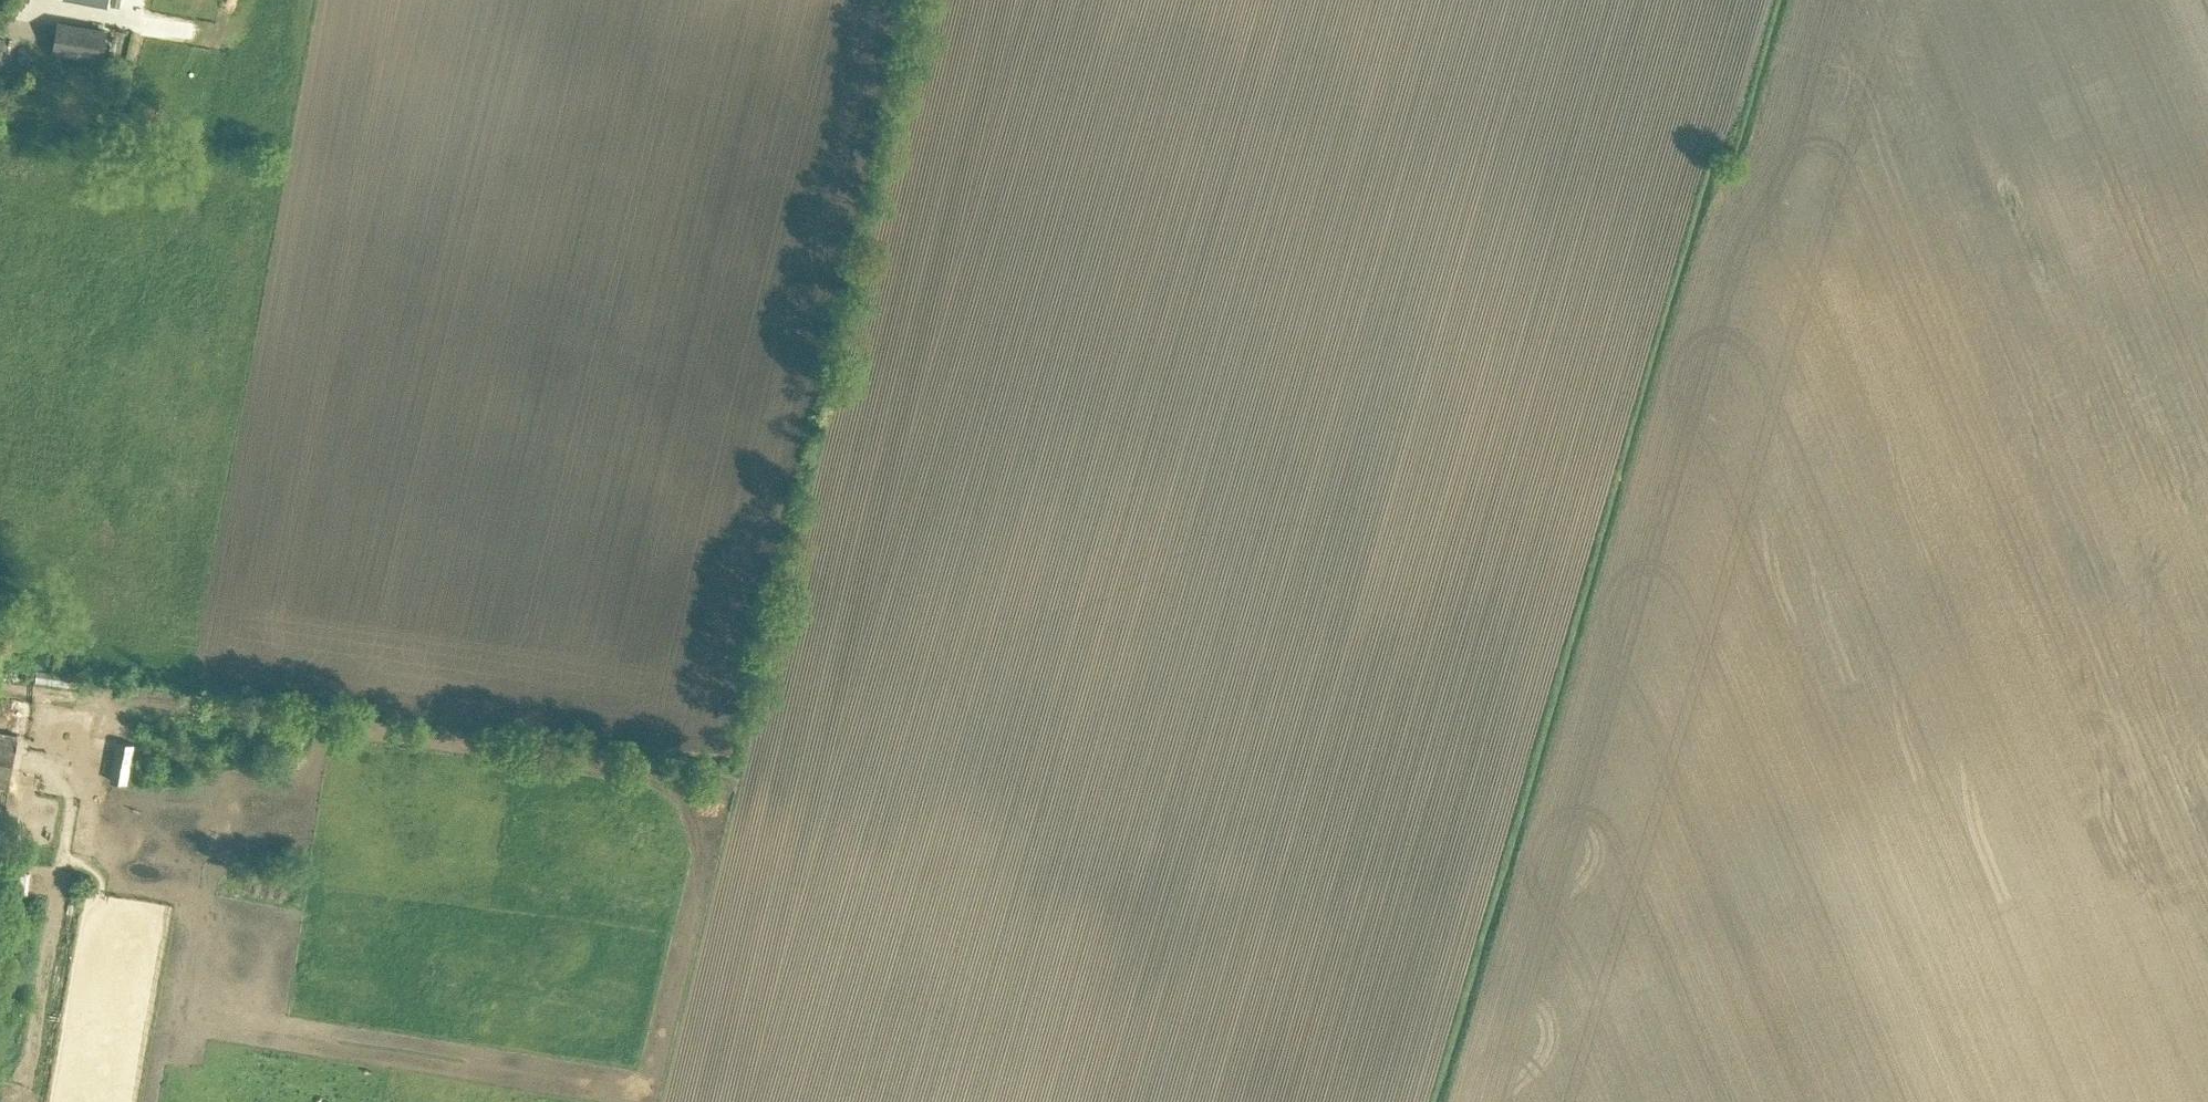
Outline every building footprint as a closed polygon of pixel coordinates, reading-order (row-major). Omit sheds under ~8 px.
[(105,30),(58,22),(53,49),(100,57),(105,30)] [(7,798),(21,732),(0,727),(0,797),(7,798)]
